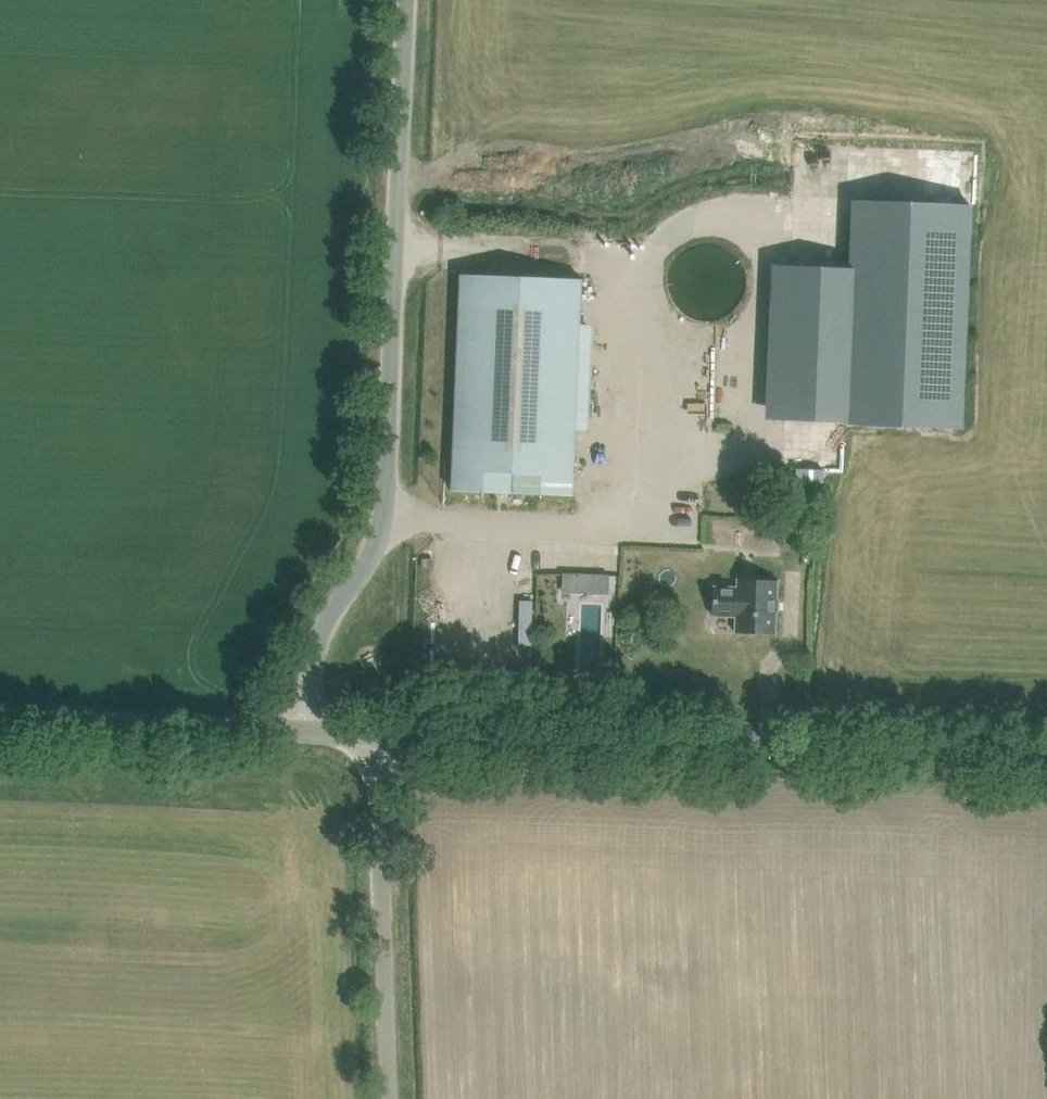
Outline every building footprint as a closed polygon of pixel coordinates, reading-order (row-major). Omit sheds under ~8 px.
[(856,201),(847,422),(963,427),(963,425),(959,425),(968,207),(972,207),(972,206),(856,201)] [(452,491),(574,496),(583,278),(461,273),(452,491)] [(609,575),(564,574),(563,591),(608,592),(609,575)] [(757,581),(740,580),(739,589),(733,588),(715,588),(714,614),(738,615),(738,631),(774,632),(777,581),(757,581)]
